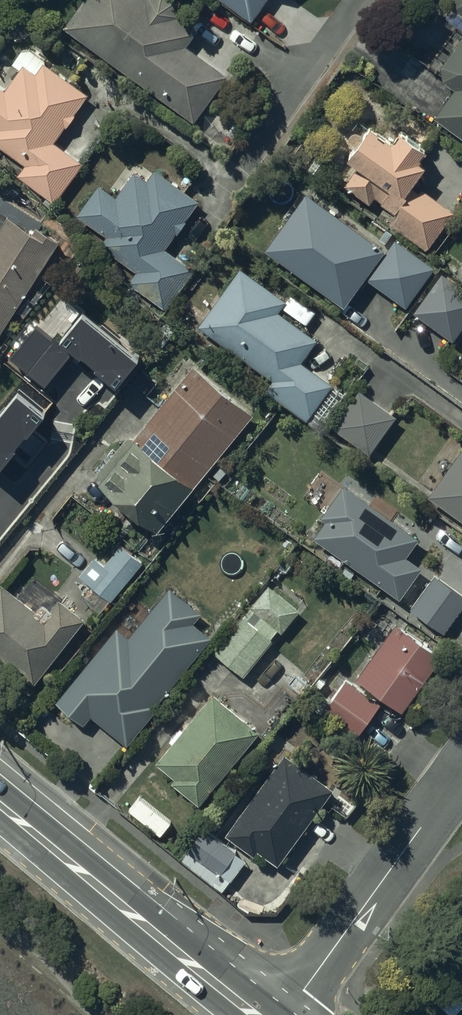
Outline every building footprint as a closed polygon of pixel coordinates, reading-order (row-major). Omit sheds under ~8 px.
[(62,21),(193,117),(226,71),(186,42),(196,26),(176,11),(175,0),(78,0),(62,21)] [(252,14),(262,0),(232,0),(252,14)] [(432,114),(461,134),(461,0),(452,0),(453,5),(448,11),(458,18),(426,62),(455,84),(432,114)] [(24,159),(17,170),(51,195),(78,157),(52,138),(86,91),(43,59),(44,57),(30,46),(22,46),(13,57),(20,63),(2,86),(0,84),(0,141),(24,159)] [(347,149),(360,159),(344,182),(368,199),(374,190),(397,206),(388,219),(427,247),(454,208),(408,178),(424,155),(419,152),(427,141),(401,122),(392,136),(368,119),(347,149)] [(164,245),(197,197),(152,166),(146,175),(134,167),(115,192),(99,181),(77,211),(105,231),(100,240),(134,267),(127,277),(166,302),(192,265),(164,245)] [(343,304),(384,248),(307,192),(266,248),(343,304)] [(59,236),(11,206),(6,214),(0,210),(0,326),(59,236)] [(406,307),(435,266),(396,239),(368,279),(406,307)] [(240,265),(198,322),(273,375),(265,386),(307,416),(332,380),(301,359),(317,336),(277,308),(285,297),(240,265)] [(461,330),(461,286),(443,272),(415,311),(455,340),(461,330)] [(95,470),(157,521),(189,482),(192,484),(253,410),(194,361),(132,435),(128,431),(95,470)] [(357,385),(331,422),(368,449),(395,413),(357,385)] [(24,441),(0,469),(0,485),(27,508),(58,470),(54,467),(81,435),(52,411),(25,443),(24,441)] [(428,491),(461,515),(461,444),(428,491)] [(326,516),(314,532),(399,593),(421,563),(405,551),(418,533),(345,480),(321,513),(326,516)] [(142,559),(119,542),(105,560),(93,551),(77,572),(89,581),(80,592),(100,608),(108,597),(111,599),(142,559)] [(433,571),(409,604),(443,629),(461,603),(461,591),(433,571)] [(0,579),(0,652),(35,678),(83,614),(58,595),(45,612),(0,579)] [(267,582),(212,646),(242,671),(270,638),(268,637),(277,626),(280,629),(298,608),(267,582)] [(158,698),(208,631),(191,619),(200,607),(169,583),(130,632),(115,622),(57,699),(83,719),(90,710),(127,741),(159,699),(158,698)] [(396,619),(355,673),(402,707),(442,651),(396,619)] [(344,677),(321,710),(355,734),(378,700),(344,677)] [(257,727),(212,690),(184,725),(181,722),(169,736),(174,740),(157,760),(175,775),(173,778),(198,799),(257,727)] [(331,782),(285,750),(226,831),(254,851),(257,847),(276,860),(331,782)] [(246,856),(203,826),(180,859),(211,882),(219,871),(229,879),(246,856)]
